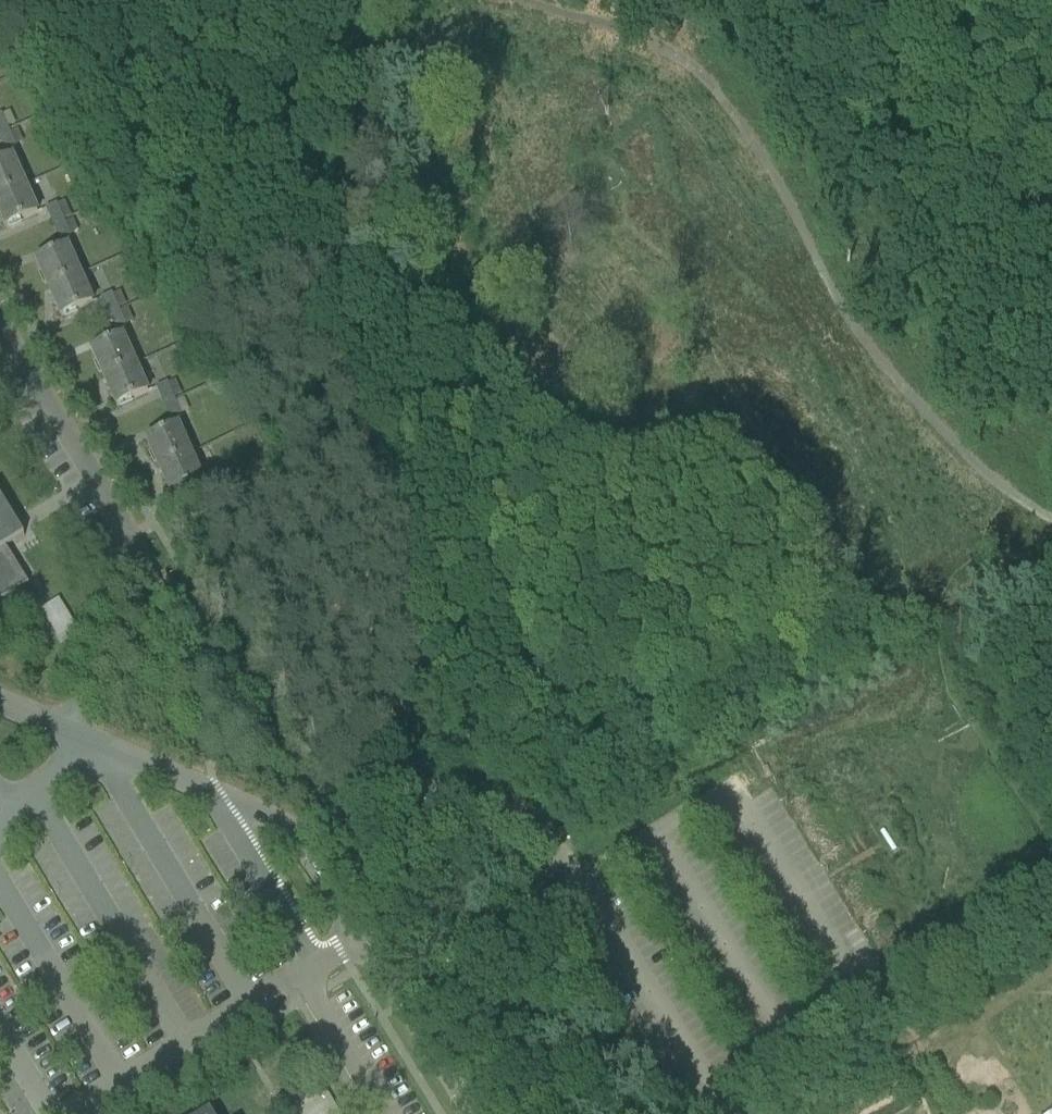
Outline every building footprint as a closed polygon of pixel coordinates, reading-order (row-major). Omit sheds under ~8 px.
[(0,135),(0,144),(3,151),(14,146),(7,131),(0,135)] [(24,187),(12,160),(0,165),(0,198),(24,187)] [(0,198),(0,213),(6,228),(36,214),(24,187),(0,198)] [(45,211),(53,229),(63,224),(55,206),(45,211)] [(63,224),(53,229),(60,243),(70,238),(63,224)] [(36,263),(49,291),(79,277),(66,249),(36,263)] [(79,277),(49,291),(61,319),(91,305),(79,277)] [(111,294),(100,299),(101,301),(109,320),(120,314),(112,296),(111,294)] [(120,314),(109,320),(115,333),(126,328),(120,314)] [(92,353),(104,380),(134,367),(122,339),(92,353)] [(134,367),(104,380),(117,407),(147,394),(134,367)] [(157,390),(165,407),(176,402),(168,385),(157,390)] [(176,402),(165,407),(171,421),(182,416),(176,402)] [(148,442),(160,470),(190,457),(178,429),(148,442)] [(190,457),(160,470),(172,498),(202,485),(190,457)] [(211,480),(219,496),(229,491),(222,475),(211,480)] [(28,585),(5,548),(23,537),(12,519),(0,499),(0,602),(28,585)] [(40,611),(58,640),(76,629),(58,599),(40,611)] [(294,1105),(300,1113),(339,1113),(323,1088),(294,1105)]
